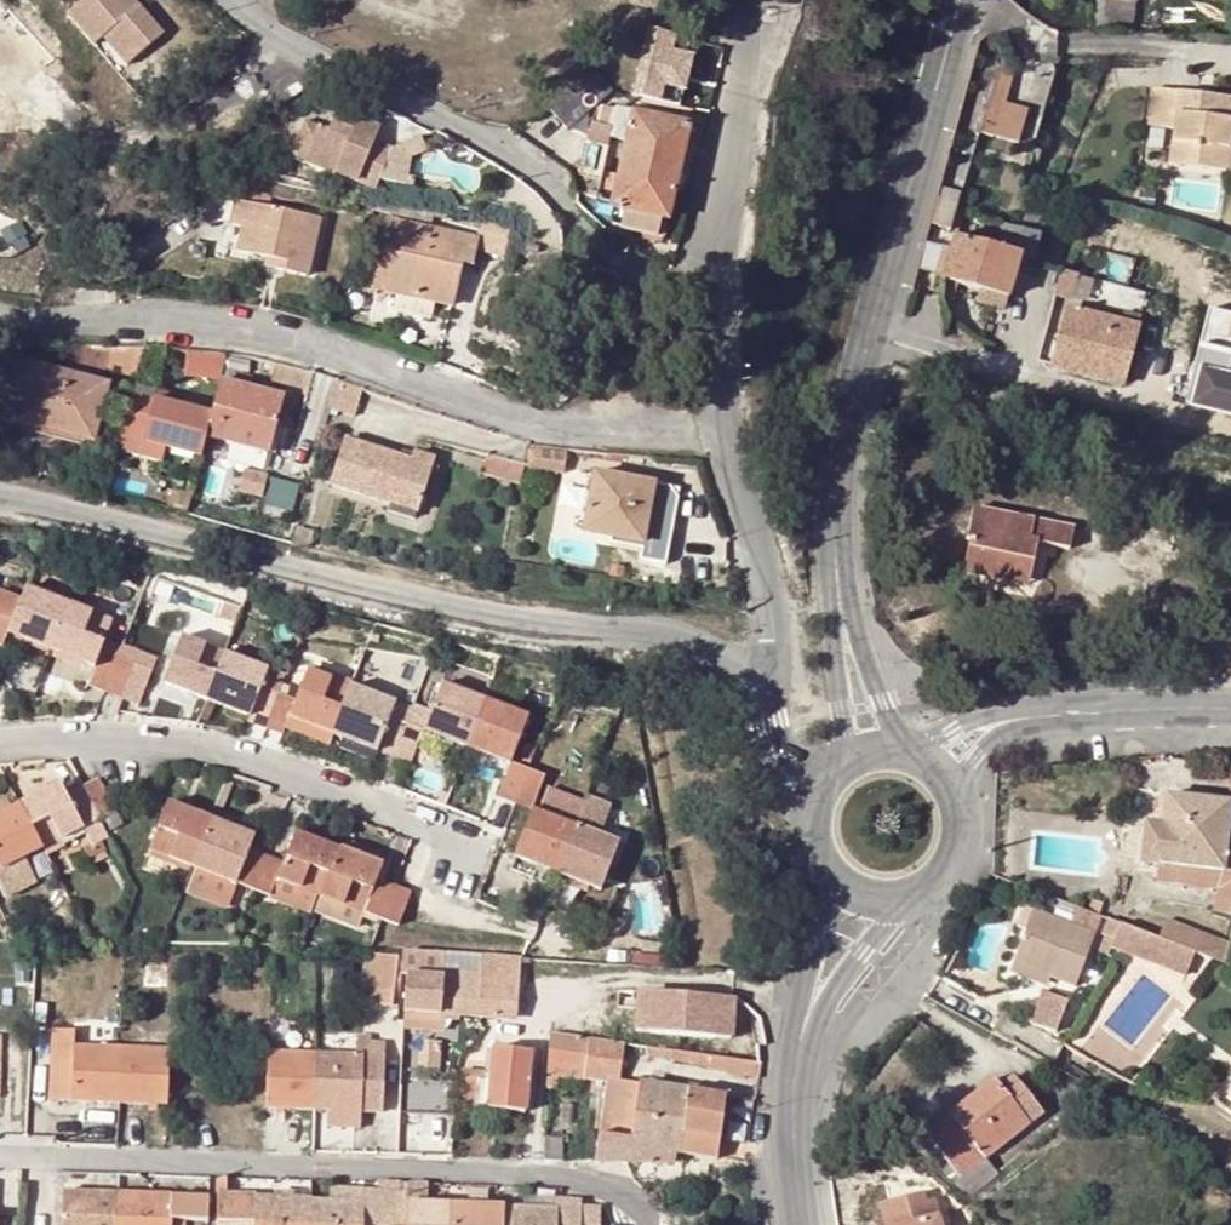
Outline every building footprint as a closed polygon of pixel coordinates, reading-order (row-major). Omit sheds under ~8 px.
[(72,19),(101,49),(110,41),(135,67),(170,34),(137,0),(92,0),(72,19)] [(1092,23),(1116,30),(1131,30),(1135,2),(1135,0),(1094,0),(1092,23)] [(700,74),(666,65),(659,96),(693,104),(700,74)] [(550,113),(566,132),(610,96),(594,77),(550,113)] [(1230,103),(1230,99),(1150,87),(1146,123),(1171,126),(1167,162),(1224,171),(1230,103)] [(1014,144),(1015,144),(1024,112),(985,100),(975,133),(1014,144)] [(666,103),(661,121),(686,127),(691,110),(666,103)] [(373,192),(390,150),(371,141),(378,128),(335,107),(325,128),(315,122),(299,155),(373,192)] [(590,123),(602,127),(610,129),(608,137),(625,142),(616,178),(601,174),(598,186),(604,188),(600,201),(595,199),(594,200),(607,222),(619,224),(618,227),(654,236),(659,219),(665,221),(688,128),(686,127),(661,121),(640,115),(615,109),(614,111),(600,109),(590,123)] [(299,155),(315,122),(303,117),(287,149),(299,155)] [(610,129),(602,127),(600,135),(608,137),(610,129)] [(1210,171),(1182,168),(1177,203),(1206,206),(1210,171)] [(600,201),(604,188),(598,186),(595,199),(600,201)] [(230,223),(238,225),(232,251),(266,259),(275,261),(273,270),(302,277),(316,217),(289,210),(290,203),(268,198),(266,206),(236,199),(230,223)] [(469,261),(474,239),(387,220),(376,277),(396,281),(393,293),(432,302),(435,290),(451,293),(459,259),(469,261)] [(991,246),(948,236),(945,249),(939,275),(938,278),(940,279),(953,282),(977,288),(980,279),(1009,287),(1017,260),(1029,263),(1037,233),(998,223),(991,246)] [(939,275),(945,249),(936,247),(930,274),(939,275)] [(273,270),(275,261),(266,259),(263,268),(273,270)] [(373,289),(393,293),(396,281),(376,277),(373,289)] [(953,282),(940,279),(936,303),(947,305),(953,282)] [(977,288),(1007,296),(1009,287),(980,279),(977,288)] [(451,293),(435,290),(432,302),(449,305),(451,293)] [(427,321),(432,302),(393,293),(389,312),(427,321)] [(1063,340),(1057,366),(1120,383),(1135,328),(1062,308),(1055,337),(1063,340)] [(1063,340),(1055,337),(1048,364),(1057,366),(1063,340)] [(108,369),(111,346),(77,343),(75,366),(108,369)] [(141,349),(111,346),(108,369),(123,371),(118,388),(130,392),(132,386),(141,349)] [(108,386),(17,361),(10,387),(26,392),(17,423),(92,443),(108,386)] [(268,383),(282,387),(288,366),(274,362),(268,383)] [(342,397),(349,399),(352,386),(335,380),(328,405),(339,408),(342,397)] [(203,437),(227,443),(229,434),(266,444),(279,397),(218,381),(209,415),(203,437)] [(130,394),(173,405),(175,397),(132,386),(130,392),(130,394)] [(203,437),(209,415),(173,405),(130,394),(119,436),(163,447),(198,456),(203,437)] [(263,453),(266,444),(229,434),(227,443),(263,453)] [(163,447),(119,436),(115,450),(159,462),(163,447)] [(328,485),(387,504),(389,496),(418,504),(432,456),(411,450),(409,459),(342,438),(328,485)] [(541,445),(524,442),(521,461),(538,464),(559,468),(562,449),(541,445)] [(521,463),(485,454),(479,473),(517,483),(521,463)] [(641,534),(651,483),(593,471),(581,533),(608,539),(610,529),(641,534)] [(389,496),(387,504),(415,513),(418,504),(389,496)] [(1065,547),(1069,527),(966,507),(960,535),(965,536),(960,563),(1005,573),(1006,565),(1028,568),(1034,542),(1047,544),(1065,547)] [(639,546),(641,534),(610,529),(608,539),(639,546)] [(960,563),(956,585),(1035,602),(1047,544),(1034,542),(1028,568),(1006,565),(1005,573),(960,563)] [(48,651),(67,603),(25,587),(20,600),(6,635),(48,651)] [(20,600),(0,592),(0,645),(1,646),(6,635),(20,600)] [(94,668),(100,652),(112,621),(67,603),(48,651),(94,668)] [(201,698),(220,650),(179,635),(161,683),(201,698)] [(121,646),(116,658),(134,664),(139,667),(144,655),(121,646)] [(248,716),(258,687),(265,668),(220,650),(201,698),(248,716)] [(103,692),(116,658),(100,652),(94,668),(87,684),(103,692)] [(121,699),(134,664),(116,658),(103,692),(121,699)] [(152,672),(139,667),(134,664),(121,699),(138,705),(152,672)] [(348,686),(304,669),(291,700),(285,717),(329,733),(348,686)] [(482,699),(439,682),(421,729),(464,746),(482,699)] [(325,743),(337,748),(341,738),(372,750),(385,716),(391,703),(348,686),(329,733),(325,743)] [(261,728),(274,694),(258,687),(248,716),(245,722),(261,728)] [(261,728),(278,734),(281,727),(285,717),(291,700),(274,694),(261,728)] [(464,746),(507,762),(525,714),(482,699),(464,746)] [(385,716),(372,750),(389,756),(402,722),(385,716)] [(325,743),(329,733),(285,717),(281,727),(325,743)] [(389,756),(407,763),(421,729),(402,722),(389,756)] [(372,750),(341,738),(337,748),(368,760),(372,750)] [(524,769),(507,762),(495,796),(510,801),(524,769)] [(510,801),(514,803),(529,808),(542,776),(524,769),(510,801)] [(101,788),(97,780),(81,787),(98,820),(113,812),(101,788)] [(28,800),(48,789),(44,781),(24,792),(28,800)] [(48,789),(28,800),(17,806),(40,851),(82,829),(66,796),(59,783),(48,789)] [(66,796),(82,829),(98,820),(81,787),(66,796)] [(1139,861),(1154,863),(1217,871),(1225,805),(1226,801),(1161,795),(1158,827),(1142,826),(1139,861)] [(165,802),(148,849),(190,865),(208,819),(165,802)] [(571,824),(614,841),(622,820),(579,802),(571,824)] [(1217,871),(1154,863),(1153,879),(1214,885),(1210,908),(1230,912),(1230,806),(1225,805),(1217,871)] [(2,872),(40,851),(17,806),(0,814),(0,868),(2,872)] [(554,873),(571,824),(529,808),(510,856),(554,873)] [(208,819),(190,865),(234,882),(246,849),(251,835),(208,819)] [(107,837),(98,820),(82,829),(90,845),(82,849),(87,858),(103,849),(99,841),(107,837)] [(595,889),(614,841),(571,824),(554,873),(595,889)] [(279,861),(273,878),(316,894),(334,847),(292,830),(279,861)] [(361,912),(374,878),(379,864),(334,847),(316,894),(361,912)] [(246,849),(234,882),(249,888),(262,855),(246,849)] [(249,888),(266,894),(273,878),(279,861),(262,855),(249,888)] [(180,891),(224,908),(234,882),(190,865),(180,891)] [(273,878),(266,894),(309,911),(316,894),(273,878)] [(377,918),(390,886),(374,878),(361,912),(377,918)] [(408,892),(390,886),(377,918),(394,925),(408,892)] [(309,911),(355,928),(361,912),(316,894),(309,911)] [(1042,905),(1016,953),(1050,972),(1073,984),(1098,938),(1042,905)] [(1168,942),(1122,924),(1112,948),(1159,966),(1168,942)] [(1205,957),(1209,944),(1181,934),(1177,946),(1205,957)] [(1220,963),(1221,963),(1225,949),(1209,944),(1205,957),(1220,963)] [(366,988),(392,989),(394,953),(367,951),(366,988)] [(1045,982),(1050,972),(1016,953),(1011,963),(1045,982)] [(517,1010),(520,962),(482,959),(481,973),(442,970),(443,957),(404,956),(403,975),(401,1012),(407,1012),(407,1028),(438,1030),(439,1015),(507,1020),(507,1009),(517,1010)] [(442,970),(481,973),(482,959),(443,957),(442,970)] [(1038,985),(1024,1019),(1054,1031),(1068,998),(1038,985)] [(718,992),(638,989),(637,1033),(716,1036),(718,992)] [(732,993),(718,992),(716,1036),(731,1037),(732,993)] [(48,1029),(45,1100),(116,1101),(119,1046),(71,1044),(72,1030),(48,1029)] [(581,1064),(579,1076),(601,1079),(616,1080),(620,1042),(608,1040),(546,1032),(545,1052),(545,1060),(581,1064)] [(311,1108),(379,1109),(382,1055),(382,1042),(368,1042),(368,1035),(354,1035),(353,1054),(313,1053),(311,1108)] [(116,1101),(163,1103),(163,1086),(164,1047),(119,1046),(116,1101)] [(521,1110),(527,1050),(490,1048),(489,1079),(461,1078),(459,1105),(521,1110)] [(311,1108),(313,1053),(264,1052),(264,1058),(263,1091),(262,1107),(311,1108)] [(705,1067),(753,1074),(754,1061),(707,1054),(705,1067)] [(996,1086),(1001,1093),(1015,1082),(1010,1076),(996,1086)] [(712,1157),(721,1094),(616,1080),(601,1079),(593,1159),(669,1161),(670,1151),(712,1157)] [(978,1160),(1039,1114),(1015,1082),(1001,1093),(996,1086),(990,1079),(921,1132),(955,1178),(978,1160)] [(320,1142),(352,1141),(352,1127),(320,1127),(320,1142)] [(413,1129),(395,1129),(394,1152),(412,1153),(413,1129)] [(556,1158),(557,1137),(542,1136),(541,1157),(556,1158)] [(992,1177),(978,1160),(955,1178),(952,1180),(965,1197),(992,1177)] [(214,1176),(214,1220),(307,1223),(308,1198),(308,1196),(223,1194),(223,1177),(214,1176)] [(321,1198),(308,1198),(307,1223),(377,1224),(397,1224),(398,1183),(375,1182),(375,1192),(357,1192),(356,1200),(321,1198)] [(500,1205),(418,1202),(419,1183),(406,1183),(405,1224),(499,1224),(500,1205)] [(112,1217),(112,1190),(55,1189),(55,1214),(112,1217)] [(166,1193),(112,1190),(112,1217),(193,1220),(194,1196),(165,1196),(166,1193)] [(357,1192),(322,1191),(321,1198),(356,1200),(357,1192)] [(875,1203),(881,1224),(937,1224),(929,1197),(919,1200),(917,1191),(875,1203)] [(553,1207),(554,1196),(520,1195),(520,1205),(553,1207)] [(579,1197),(554,1196),(553,1207),(520,1205),(500,1205),(499,1224),(596,1224),(597,1205),(579,1205),(579,1197)] [(54,1224),(111,1224),(112,1217),(55,1214),(54,1224)] [(198,1220),(193,1220),(112,1217),(111,1224),(197,1224),(198,1220)]
